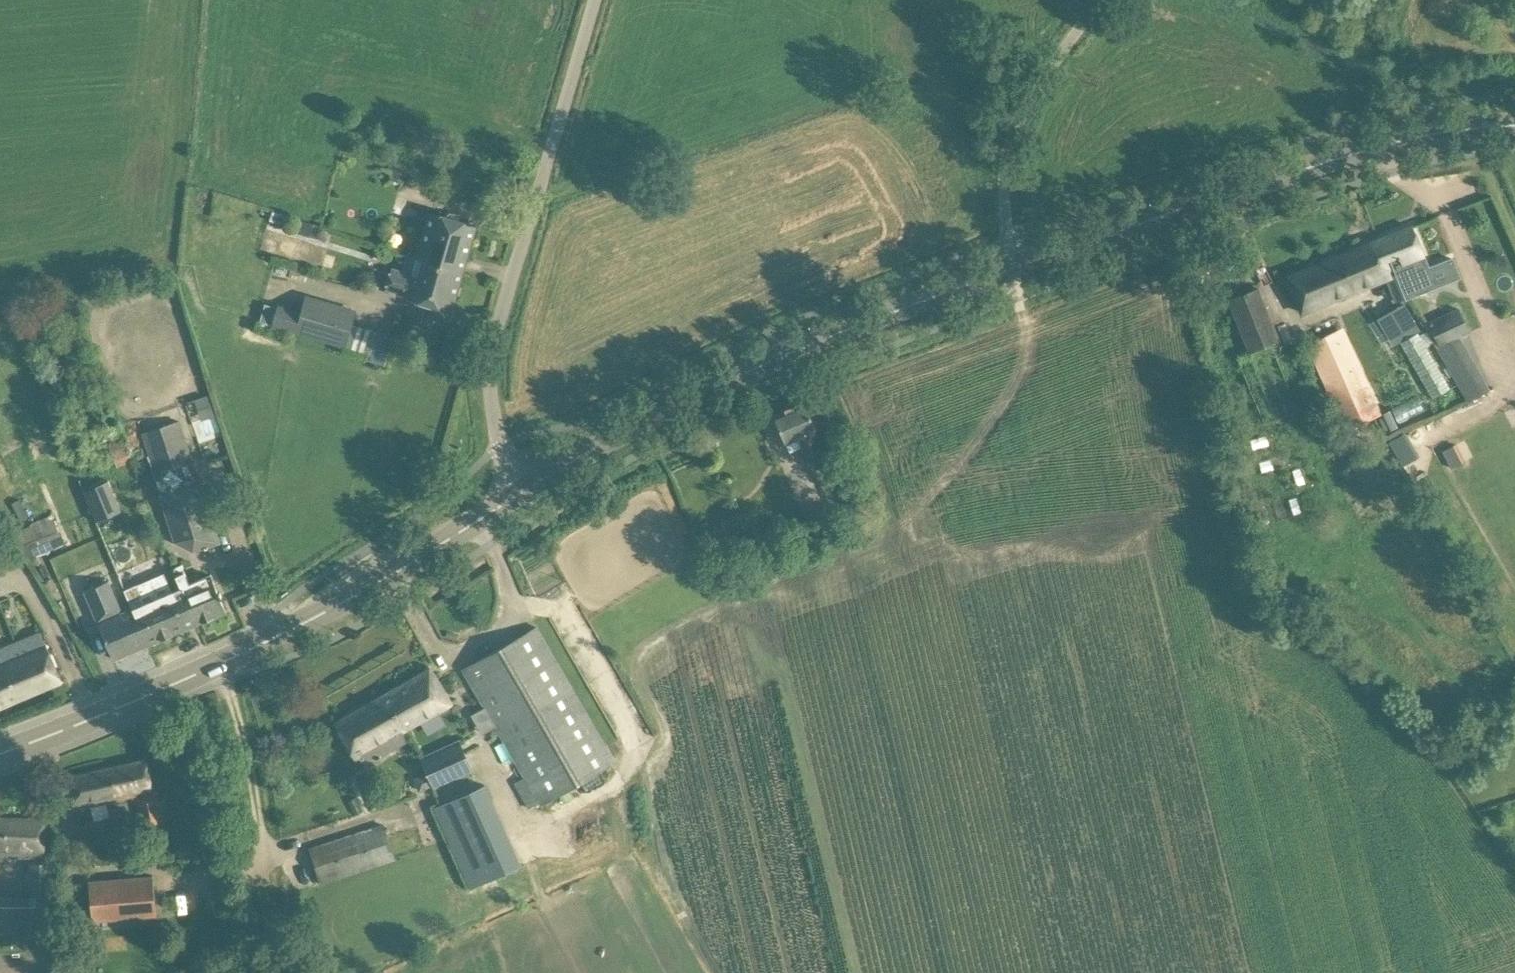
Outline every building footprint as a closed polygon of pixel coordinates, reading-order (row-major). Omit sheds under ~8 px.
[(395,168),(392,178),(402,181),(405,171),(395,168)] [(270,218),(285,223),(287,215),(272,210),(270,218)] [(430,211),(417,256),(463,269),(475,224),(430,211)] [(323,224),(298,217),(295,230),(320,237),(323,224)] [(1412,225),(1375,240),(1382,257),(1399,250),(1402,258),(1392,262),(1400,282),(1406,298),(1428,289),(1422,273),(1430,270),(1419,244),(1412,225)] [(280,252),(314,263),(319,247),(285,236),(280,252)] [(1287,275),(1294,294),(1302,312),(1390,277),(1382,257),(1375,240),(1287,275)] [(463,269),(417,256),(417,257),(423,259),(418,276),(391,268),(386,288),(406,294),(405,296),(451,309),(463,269)] [(1228,299),(1235,317),(1249,351),(1279,339),(1258,287),(1228,299)] [(260,318),(274,322),(273,324),(344,345),(354,310),(306,296),(302,312),(279,305),(278,306),(265,302),(260,318)] [(1410,298),(1376,320),(1393,345),(1425,324),(1410,298)] [(1430,321),(1441,346),(1439,347),(1468,401),(1481,393),(1451,341),(1459,338),(1473,332),(1462,307),(1430,321)] [(378,329),(369,360),(378,362),(384,364),(390,345),(393,334),(378,329)] [(1344,333),(1309,347),(1345,428),(1377,415),(1344,333)] [(773,414),(781,432),(785,442),(799,437),(811,465),(812,465),(821,485),(843,476),(834,455),(827,458),(815,428),(816,428),(804,401),(773,414)] [(180,420),(141,434),(154,472),(152,472),(175,540),(193,549),(204,546),(204,548),(208,547),(207,545),(218,541),(180,420)] [(1392,439),(1389,440),(1402,464),(1405,463),(1418,456),(1405,432),(1392,439)] [(118,466),(133,460),(124,439),(109,445),(118,466)] [(108,479),(83,490),(95,520),(121,509),(108,479)] [(52,514),(19,526),(28,551),(61,539),(52,514)] [(182,563),(178,565),(201,621),(226,610),(219,596),(221,595),(220,592),(218,592),(210,574),(190,583),(182,563)] [(136,584),(124,589),(132,607),(148,644),(152,642),(201,621),(178,565),(173,567),(181,586),(168,592),(142,603),(140,598),(142,597),(136,584)] [(53,577),(44,581),(49,592),(58,588),(53,577)] [(92,587),(84,590),(106,640),(114,658),(148,644),(132,607),(123,611),(109,580),(92,587)] [(61,681),(37,626),(3,641),(7,650),(0,653),(0,707),(61,681)] [(536,626),(463,668),(526,776),(513,784),(529,811),(614,761),(536,626)] [(430,667),(395,687),(406,706),(393,714),(404,731),(452,704),(440,684),(430,667)] [(365,766),(381,757),(409,742),(403,731),(404,731),(393,714),(406,706),(395,687),(334,722),(355,758),(359,756),(365,766)] [(420,757),(427,772),(413,778),(419,791),(433,784),(434,786),(472,769),(459,739),(420,757)] [(67,777),(73,802),(75,810),(91,806),(114,800),(137,795),(144,824),(162,819),(155,789),(153,790),(145,759),(67,777)] [(482,781),(430,801),(463,887),(514,867),(482,781)] [(43,856),(44,818),(0,817),(0,855),(43,856)] [(383,824),(329,841),(310,847),(321,882),(394,858),(383,824)] [(13,931),(13,944),(27,944),(27,932),(55,932),(55,894),(52,894),(52,862),(28,862),(29,894),(0,894),(0,931),(13,931)] [(153,876),(133,877),(88,881),(91,919),(156,914),(153,876)]
